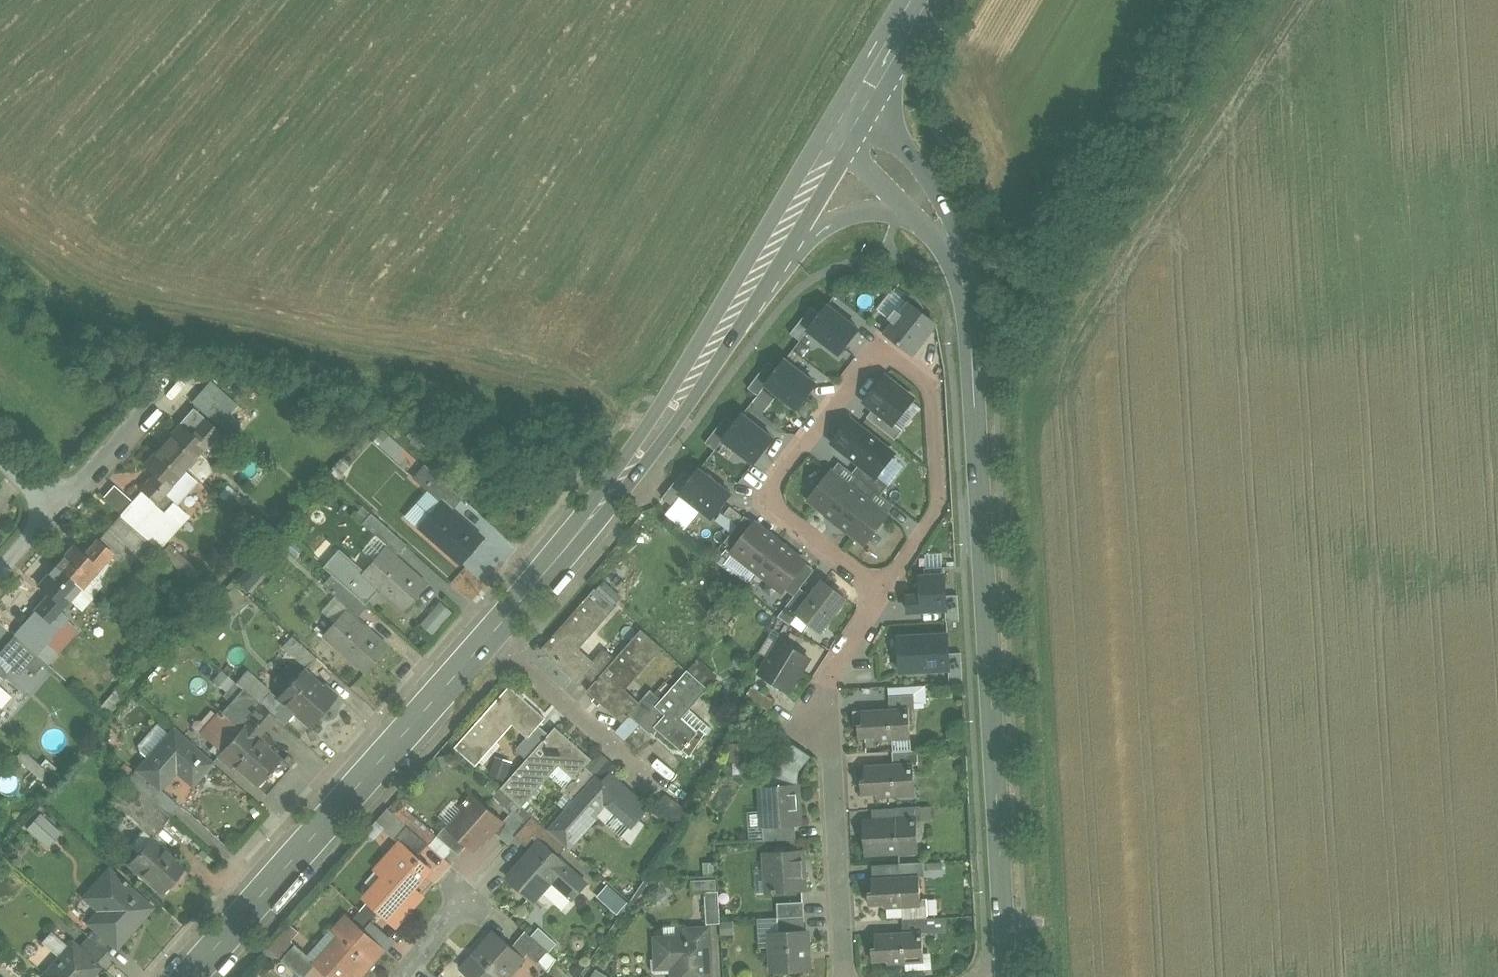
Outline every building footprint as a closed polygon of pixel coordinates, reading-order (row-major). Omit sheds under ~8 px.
[(927,307),(910,284),(903,281),(896,291),(911,302),(923,311),(927,307)] [(911,302),(903,312),(898,308),(891,317),(896,321),(888,331),(901,341),(900,342),(903,344),(903,343),(916,353),(939,323),(923,311),(911,302)] [(861,328),(830,304),(823,313),(811,329),(841,353),(861,328)] [(813,306),(793,333),(803,340),(811,329),(823,313),(813,306)] [(818,382),(788,359),(780,368),(768,384),(799,407),(818,382)] [(771,361),(750,387),(760,395),(768,384),(780,368),(771,361)] [(873,401),(898,420),(918,394),(888,371),(868,398),(873,401)] [(226,386),(205,375),(195,396),(216,407),(226,386)] [(898,420),(873,401),(866,412),(894,433),(902,423),(898,420)] [(236,415),(222,402),(216,408),(216,407),(211,412),(226,426),(236,415)] [(776,437),(745,413),(738,423),(725,438),(726,439),(756,462),(776,437)] [(728,415),(708,442),(717,449),(726,439),(725,438),(738,423),(728,415)] [(204,420),(191,435),(181,426),(164,445),(187,466),(217,432),(204,420)] [(851,420),(834,442),(861,463),(877,476),(895,454),(851,420)] [(164,445),(146,465),(156,474),(121,514),(158,547),(188,514),(177,504),(197,482),(184,470),(187,466),(164,445)] [(860,493),(867,483),(853,473),(840,462),(833,471),(860,493)] [(877,476),(861,463),(853,473),(867,483),(882,495),(889,485),(877,476)] [(464,498),(428,466),(420,476),(455,507),(464,498)] [(733,492),(702,468),(695,477),(683,493),(713,517),(733,492)] [(685,470),(665,497),(675,504),(683,493),(695,477),(685,470)] [(810,500),(837,521),(860,493),(833,471),(810,500)] [(867,483),(860,493),(888,515),(895,505),(882,495),(867,483)] [(113,509),(124,497),(108,484),(97,496),(113,509)] [(860,493),(837,521),(865,543),(888,515),(860,493)] [(484,538),(442,501),(420,526),(462,563),(484,538)] [(407,544),(372,513),(363,522),(399,553),(407,544)] [(158,547),(121,514),(101,536),(126,558),(136,547),(149,558),(158,547)] [(747,516),(734,532),(744,539),(756,523),(747,516)] [(782,542),(757,522),(756,523),(744,539),(736,548),(735,550),(760,570),(782,542)] [(744,539),(734,532),(727,541),(736,548),(744,539)] [(98,539),(84,555),(74,546),(58,565),(82,587),(105,560),(113,552),(98,539)] [(782,542),(760,570),(786,589),(807,562),(782,542)] [(365,571),(364,572),(381,587),(406,609),(427,584),(385,547),(365,571)] [(365,571),(340,549),(324,566),(333,574),(366,603),(381,587),(364,572),(365,571)] [(105,560),(82,587),(94,597),(117,571),(105,560)] [(807,562),(794,578),(804,585),(816,570),(807,562)] [(232,582),(246,590),(257,571),(244,563),(232,582)] [(82,587),(58,565),(39,585),(49,594),(25,622),(48,642),(68,619),(60,611),(82,587)] [(366,603),(333,574),(324,584),(359,615),(368,605),(366,603)] [(908,595),(909,611),(946,609),(947,609),(946,595),(945,574),(921,576),(922,594),(908,595)] [(803,587),(804,585),(794,578),(787,588),(796,595),(803,587)] [(848,598),(825,580),(813,595),(800,612),(801,613),(823,630),(848,598)] [(796,595),(781,615),(793,623),(801,613),(800,612),(813,595),(803,587),(796,595)] [(598,588),(544,650),(579,681),(586,673),(585,673),(592,665),(575,651),(594,629),(596,631),(618,606),(598,588)] [(958,594),(946,595),(947,609),(946,609),(947,621),(960,620),(958,594)] [(434,600),(414,623),(427,634),(447,611),(434,600)] [(388,646),(347,610),(325,634),(367,671),(388,646)] [(48,642),(25,622),(14,634),(16,635),(37,654),(48,642)] [(596,682),(589,690),(625,722),(632,714),(630,713),(637,705),(622,691),(641,671),(643,672),(665,647),(643,628),(596,682)] [(948,633),(899,636),(901,672),(949,669),(950,669),(950,653),(948,633)] [(16,635),(0,653),(0,656),(20,674),(26,666),(37,654),(16,635)] [(317,656),(293,635),(284,645),(308,666),(317,656)] [(811,658),(782,640),(762,671),(792,689),(811,658)] [(48,642),(37,654),(45,661),(47,663),(58,651),(48,642)] [(592,665),(585,673),(586,673),(596,682),(617,658),(607,648),(592,665)] [(961,652),(950,653),(950,669),(949,669),(950,681),(963,680),(961,652)] [(45,661),(37,654),(26,666),(34,673),(45,661)] [(664,698),(661,701),(672,711),(658,726),(683,749),(696,733),(680,719),(690,707),(709,686),(690,669),(664,698)] [(271,692),(247,670),(237,682),(244,688),(261,703),(271,692)] [(322,687),(303,670),(280,697),(312,725),(337,696),(324,685),(322,687)] [(210,681),(222,690),(229,681),(217,671),(210,681)] [(237,682),(236,681),(227,691),(235,698),(244,688),(237,682)] [(778,700),(754,685),(748,695),(772,710),(778,700)] [(511,686),(457,747),(478,765),(500,741),(498,739),(517,719),(532,732),(539,724),(540,725),(546,718),(511,686)] [(261,703),(244,688),(235,698),(232,701),(248,716),(249,715),(264,729),(276,716),(261,703)] [(637,705),(630,713),(632,714),(642,723),(661,701),(664,698),(652,688),(637,705)] [(917,693),(892,694),(892,708),(911,707),(917,707),(917,693)] [(248,716),(232,701),(220,715),(224,718),(208,735),(223,749),(218,755),(232,768),(235,764),(268,794),(293,767),(292,766),(297,761),(290,754),(285,759),(270,746),(271,745),(260,734),(264,729),(249,715),(248,716)] [(672,711),(661,701),(642,723),(653,732),(658,726),(672,711)] [(712,727),(690,707),(680,719),(696,733),(701,728),(707,733),(712,727)] [(892,708),(864,709),(865,724),(861,724),(861,737),(877,736),(877,739),(896,738),(895,731),(913,730),(911,707),(892,708)] [(532,732),(518,748),(529,758),(550,734),(540,725),(539,724),(532,732)] [(529,758),(503,787),(525,806),(546,781),(544,779),(562,759),(578,773),(585,764),(586,765),(593,758),(557,727),(550,734),(529,758)] [(696,733),(683,749),(684,750),(685,748),(692,755),(707,733),(701,728),(696,733)] [(211,763),(174,730),(139,769),(157,785),(175,764),(195,781),(211,763)] [(650,740),(636,751),(649,768),(663,757),(650,740)] [(920,749),(895,750),(896,763),(914,762),(914,763),(921,763),(920,749)] [(493,756),(487,775),(504,780),(510,761),(493,756)] [(896,763),(867,765),(868,779),(864,779),(864,792),(879,792),(879,795),(899,794),(898,787),(915,786),(914,763),(914,762),(896,763)] [(578,773),(564,789),(575,799),(581,793),(597,775),(586,765),(585,764),(578,773)] [(157,785),(139,769),(130,779),(172,816),(181,806),(157,785)] [(607,784),(597,775),(581,793),(590,801),(598,792),(599,793),(607,784)] [(575,799),(550,828),(568,844),(570,846),(600,813),(608,820),(619,808),(635,823),(636,824),(641,818),(650,809),(614,777),(607,784),(599,793),(598,792),(590,801),(581,793),(575,799)] [(172,816),(130,779),(111,801),(151,837),(152,836),(153,837),(172,816)] [(799,783),(762,786),(765,826),(797,823),(802,823),(799,783)] [(468,802),(464,807),(467,810),(453,825),(450,823),(439,835),(461,853),(470,843),(476,849),(494,828),(496,830),(505,821),(505,820),(475,794),(470,800),(469,799),(468,801),(468,802)] [(923,805),(898,806),(899,820),(918,819),(924,819),(923,805)] [(529,822),(515,809),(505,820),(505,821),(496,830),(510,843),(517,835),(529,822)] [(44,848),(58,832),(36,811),(21,827),(44,848)] [(529,822),(517,835),(528,845),(536,836),(546,825),(535,815),(529,822)] [(647,823),(641,818),(636,824),(635,823),(625,835),(634,843),(647,823)] [(899,820),(871,821),(871,835),(867,835),(868,852),(902,850),(902,843),(919,842),(918,819),(899,820)] [(797,823),(765,826),(766,839),(798,837),(797,823)] [(430,843),(409,825),(397,838),(402,842),(402,841),(419,856),(430,843)] [(550,828),(546,825),(536,836),(541,840),(542,839),(559,854),(568,844),(550,828)] [(153,837),(152,836),(151,837),(129,862),(164,892),(186,866),(153,837)] [(536,836),(528,845),(533,849),(509,875),(535,898),(554,877),(575,896),(588,882),(566,863),(568,862),(559,854),(542,839),(541,840),(536,836)] [(394,875),(371,900),(398,924),(417,903),(408,895),(416,885),(432,868),(419,856),(402,841),(402,842),(382,864),(394,875)] [(804,849),(768,851),(770,891),(806,889),(804,849)] [(926,860),(901,862),(902,875),(921,874),(921,876),(927,875),(926,860)] [(152,908),(110,870),(93,889),(109,903),(92,923),(97,928),(115,943),(118,946),(152,908)] [(902,875),(874,877),(875,891),(870,891),(871,904),(886,903),(886,906),(905,906),(905,899),(922,898),(921,876),(921,874),(902,875)] [(688,879),(689,891),(713,889),(713,878),(688,879)] [(604,884),(594,896),(615,913),(625,901),(604,884)] [(721,890),(707,891),(708,923),(722,922),(721,890)] [(805,900),(779,902),(780,916),(806,915),(805,900)] [(806,915),(780,916),(780,930),(807,929),(806,915)] [(349,916),(336,930),(345,938),(321,966),(333,976),(359,976),(385,948),(349,916)] [(930,916),(904,918),(905,931),(925,930),(925,931),(930,931),(930,916)] [(689,928),(689,936),(657,938),(658,958),(674,957),(675,976),(712,976),(709,927),(689,928)] [(115,943),(97,928),(90,936),(108,952),(115,943)] [(551,950),(527,929),(517,940),(540,961),(551,950)] [(780,930),(778,930),(778,945),(774,945),(775,971),(810,969),(808,929),(807,929),(780,930)] [(463,967),(475,976),(508,976),(526,957),(496,930),(463,967)] [(905,931),(877,932),(878,946),(874,947),(874,960),(889,959),(890,963),(908,962),(908,955),(926,954),(925,931),(925,930),(905,931)] [(108,952),(90,936),(79,948),(97,964),(108,952)] [(45,976),(91,976),(100,967),(97,964),(79,948),(74,944),(45,976)] [(297,944),(284,959),(304,976),(305,976),(318,962),(297,944)] [(608,975),(589,967),(585,976),(607,976),(608,975)]
